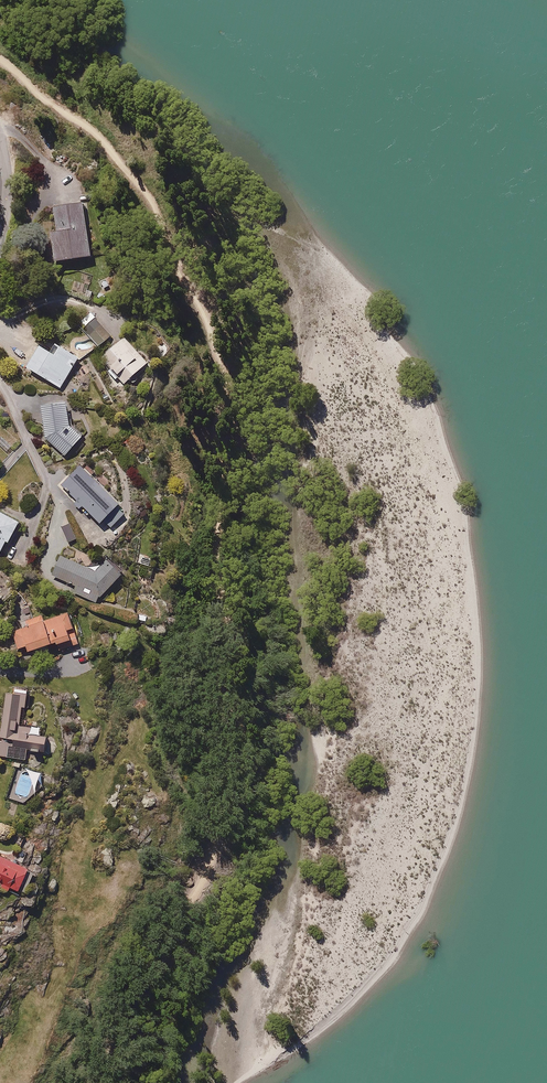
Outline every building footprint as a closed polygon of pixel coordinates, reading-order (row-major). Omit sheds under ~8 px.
[(86,203),(50,208),(58,261),(93,256),(86,203)] [(95,316),(84,326),(100,345),(111,336),(95,316)] [(119,340),(101,355),(125,385),(148,365),(137,351),(132,356),(119,340)] [(80,358),(56,344),(50,353),(40,346),(27,368),(61,389),(80,358)] [(163,393),(152,390),(148,404),(160,407),(163,393)] [(67,402),(43,404),(46,439),(65,455),(82,436),(69,425),(67,402)] [(116,509),(121,504),(83,464),(62,484),(108,532),(123,517),(116,509)] [(6,541),(11,544),(22,521),(0,511),(0,553),(6,541)] [(93,572),(62,556),(53,574),(75,585),(72,591),(94,603),(96,599),(122,574),(107,558),(93,572)] [(20,622),(21,627),(12,630),(18,649),(27,647),(28,652),(70,640),(72,646),(78,644),(70,613),(43,621),(41,616),(20,622)] [(6,686),(0,725),(0,738),(7,739),(5,757),(26,760),(28,749),(39,751),(40,746),(46,747),(48,738),(40,737),(41,728),(19,724),(22,706),(27,707),(30,690),(6,686)] [(0,856),(0,887),(18,894),(29,869),(0,856)]
